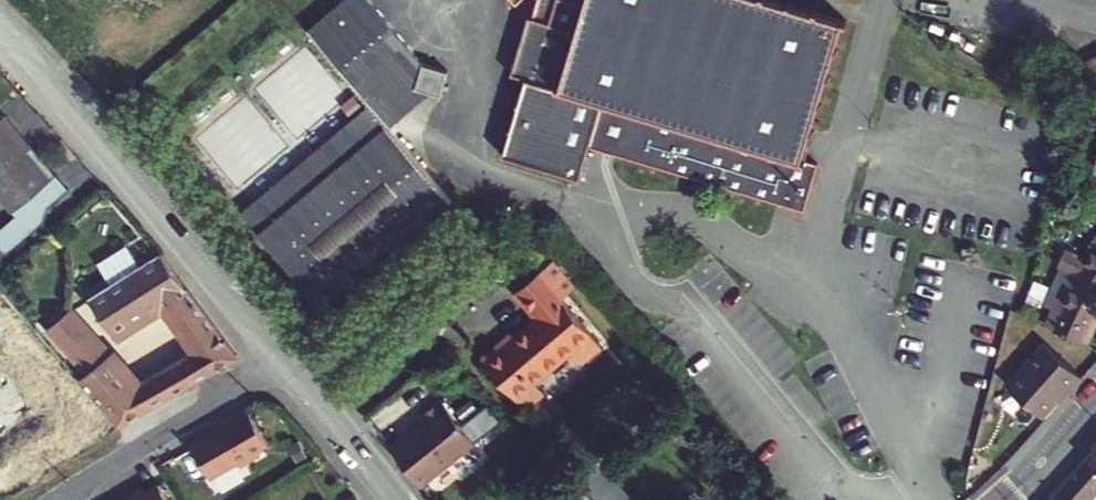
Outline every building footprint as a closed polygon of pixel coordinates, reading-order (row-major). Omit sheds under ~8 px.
[(453,203),(391,129),(432,95),(443,92),(450,62),(425,69),(368,0),(350,0),(309,34),(371,108),(244,215),(325,311),(453,203)] [(521,18),(517,16),(501,76),(516,80),(494,159),(572,181),(581,148),(796,208),(809,160),(794,156),(833,18),(770,0),(526,0),(521,18)] [(1085,62),(1095,84),(1095,56),(1085,62)] [(5,115),(0,119),(0,194),(14,210),(51,178),(13,133),(17,130),(5,115)] [(1082,339),(1095,307),(1095,242),(1086,255),(1069,250),(1061,267),(1065,269),(1049,305),(1060,310),(1053,326),(1082,339)] [(80,378),(89,387),(119,421),(121,423),(238,354),(161,253),(92,296),(115,331),(163,302),(196,355),(142,386),(73,308),(50,327),(88,372),(80,378)] [(484,355),(528,408),(540,398),(531,387),(568,356),(578,367),(599,350),(558,302),(572,291),(550,265),(512,296),(533,321),(508,342),(495,352),(492,348),(484,355)] [(504,338),(492,348),(495,352),(508,342),(504,338)] [(1067,391),(1080,376),(1051,352),(1015,395),(1040,417),(1064,389),(1067,391)] [(484,355),(474,363),(519,416),(528,408),(484,355)] [(480,445),(446,404),(424,422),(429,427),(421,434),(419,433),(396,452),(427,489),(480,445)] [(230,427),(219,434),(196,447),(214,479),(244,461),(247,466),(263,457),(260,452),(273,445),(254,413),(240,422),(236,417),(227,422),(230,427)] [(227,422),(216,429),(219,434),(230,427),(227,422)] [(1087,456),(1095,464),(1095,445),(1087,456)] [(1087,456),(1068,477),(1093,499),(1095,499),(1095,464),(1087,456)] [(592,472),(616,499),(627,499),(599,467),(592,472)] [(592,472),(560,499),(616,499),(592,472)] [(1068,477),(1047,499),(1095,499),(1093,499),(1068,477)] [(136,494),(139,499),(137,499),(172,499),(162,485),(149,492),(146,488),(136,494)]
